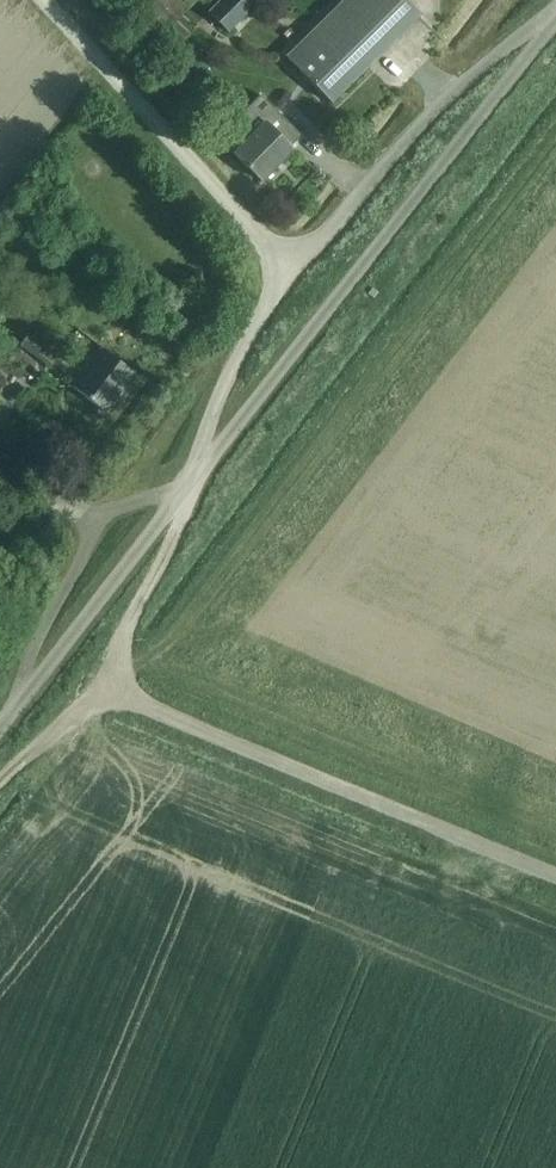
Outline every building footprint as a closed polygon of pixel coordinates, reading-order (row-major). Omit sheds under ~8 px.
[(259,0),(221,0),(208,14),(227,33),(259,0)] [(420,14),(406,0),(345,0),(287,58),(331,102),(420,14)] [(292,150),(290,147),(300,137),(281,117),(277,121),(273,117),(277,113),(260,96),(257,98),(260,101),(241,120),(238,117),(236,120),(252,136),(233,155),(261,183),(293,151),(292,150)] [(64,352),(48,340),(50,338),(35,327),(22,346),(36,356),(35,358),(50,369),(64,352)] [(106,412),(136,374),(102,348),(72,386),(106,412)]
